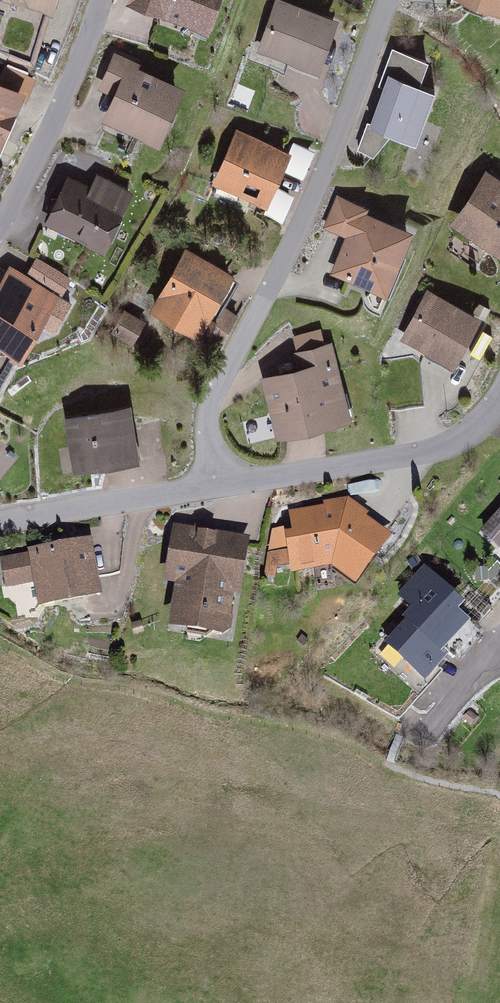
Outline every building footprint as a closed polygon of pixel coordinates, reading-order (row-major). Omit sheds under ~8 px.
[(34,16),(40,0),(0,0),(0,4),(34,16)] [(127,0),(200,28),(211,0),(128,0),(127,0)] [(279,0),(275,0),(255,54),(313,75),(333,19),(279,0)] [(499,14),(499,0),(460,0),(499,14)] [(139,63),(115,54),(102,87),(109,90),(97,118),(154,141),(176,86),(137,70),(139,63)] [(413,68),(380,56),(353,131),(409,151),(428,99),(405,91),(413,68)] [(3,93),(16,99),(23,83),(0,73),(0,99),(3,93)] [(272,153),(228,133),(203,189),(247,209),(272,153)] [(473,176),(439,229),(494,264),(499,255),(499,193),(473,176)] [(77,190),(53,179),(31,225),(87,252),(115,192),(83,177),(77,190)] [(351,211),(326,201),(315,232),(331,238),(316,277),(365,295),(388,232),(349,217),(351,211)] [(217,281),(172,256),(138,317),(207,354),(228,316),(205,303),(217,281)] [(47,278),(22,263),(14,276),(0,267),(0,354),(47,278)] [(466,320),(416,293),(391,340),(441,367),(466,320)] [(283,368),(246,378),(262,437),(335,417),(315,343),(279,353),(283,368)] [(130,405),(66,413),(74,468),(138,460),(130,405)] [(492,446),(499,453),(499,437),(492,446)] [(15,460),(4,449),(0,453),(0,476),(15,460)] [(315,512),(276,520),(282,576),(316,571),(334,591),(379,542),(352,522),(353,514),(340,503),(314,504),(315,512)] [(482,537),(499,553),(499,517),(482,537)] [(228,544),(160,530),(147,590),(158,592),(149,632),(206,644),(228,544)] [(0,559),(0,560),(5,590),(31,585),(37,613),(105,601),(94,538),(28,550),(29,554),(0,559)] [(404,624),(385,645),(425,682),(448,657),(443,653),(469,624),(458,613),(465,605),(425,569),(397,600),(410,612),(401,622),(404,624)]
